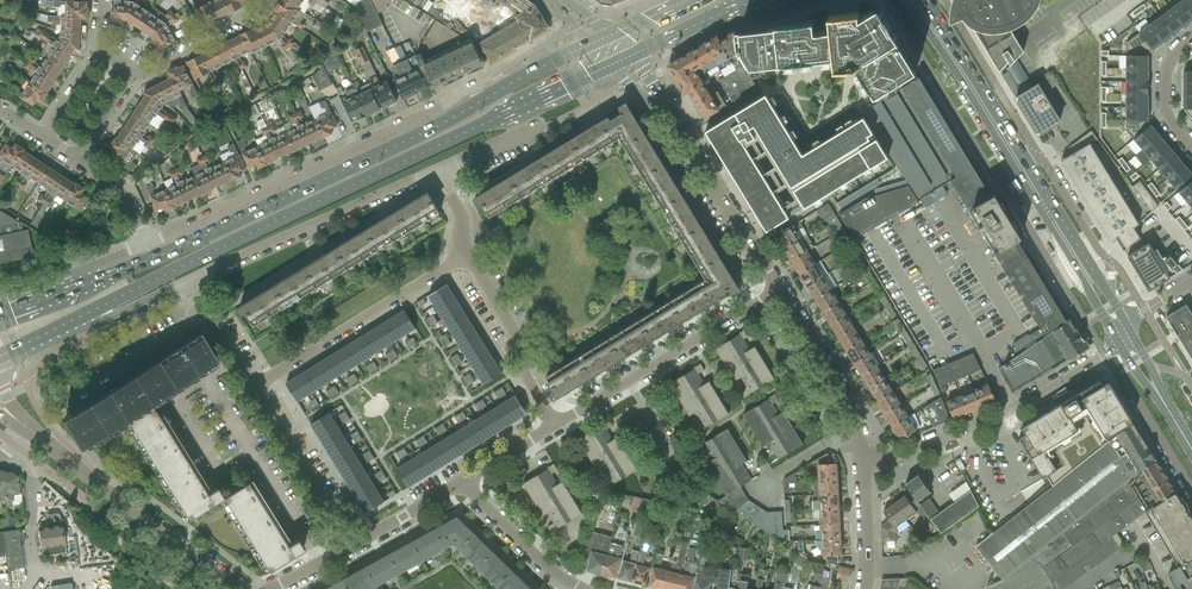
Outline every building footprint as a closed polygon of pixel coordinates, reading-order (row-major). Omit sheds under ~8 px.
[(126,20),(134,0),(131,0),(131,1),(114,0),(113,20),(123,21),(123,20),(126,20)] [(139,29),(150,12),(137,3),(138,0),(134,0),(126,20),(128,20),(133,23),(133,24),(139,29)] [(206,5),(195,10),(202,25),(204,27),(218,20),(217,19),(208,0),(204,0),(206,5)] [(217,19),(230,12),(224,0),(214,0),(211,1),(211,0),(208,0),(217,19)] [(230,12),(231,13),(245,6),(243,2),(245,0),(246,0),(224,0),(230,12)] [(277,13),(293,23),(302,29),(306,24),(300,21),(299,23),(294,20),(301,10),(286,0),(282,0),(274,11),(277,13)] [(299,8),(305,0),(286,0),(299,8)] [(371,0),(364,0),(357,10),(368,33),(382,26),(376,14),(378,13),(371,0)] [(378,13),(383,11),(390,0),(371,0),(378,13)] [(417,5),(426,11),(429,5),(428,5),(432,0),(421,0),(417,5)] [(502,22),(497,29),(492,26),(483,39),(483,40),(493,58),(526,39),(543,14),(523,0),(468,0),(502,22)] [(1007,23),(1024,13),(1033,0),(956,0),(958,4),(957,8),(956,16),(964,13),(999,71),(1004,66),(1008,61),(1010,64),(1009,65),(1010,65),(1015,60),(1024,51),(1009,27),(1007,23)] [(1181,1),(1191,16),(1191,0),(1182,0),(1181,1)] [(54,1),(54,7),(61,8),(61,5),(66,5),(66,16),(66,17),(67,17),(67,18),(82,18),(88,19),(89,9),(87,8),(87,3),(88,3),(78,2),(54,1)] [(1170,9),(1183,26),(1191,20),(1191,16),(1181,1),(1170,9)] [(187,4),(175,14),(177,16),(179,18),(181,16),(183,20),(192,15),(187,4)] [(1143,4),(1137,8),(1140,12),(1146,8),(1143,4)] [(710,128),(705,131),(715,148),(735,181),(752,208),(755,213),(766,231),(789,217),(804,208),(887,158),(863,117),(861,113),(864,111),(880,101),(917,78),(914,73),(916,72),(899,44),(897,41),(899,39),(896,34),(895,32),(889,23),(888,21),(882,11),(881,10),(879,6),(876,8),(860,17),(860,12),(856,12),(854,12),(850,13),(847,13),(829,15),(830,23),(830,27),(831,31),(814,33),(813,23),(775,27),(775,28),(770,29),(740,32),(739,33),(740,34),(734,35),(734,33),(735,33),(735,32),(733,32),(733,33),(733,32),(736,54),(745,69),(758,92),(761,97),(752,103),(747,106),(738,111),(733,114),(724,120),(719,123),(710,128)] [(1137,8),(1132,12),(1134,16),(1140,12),(1137,8)] [(1170,9),(1160,17),(1173,34),(1183,26),(1170,9)] [(148,33),(153,36),(177,16),(175,14),(172,10),(166,15),(168,17),(164,21),(150,12),(139,29),(146,33),(148,33)] [(277,13),(269,25),(285,43),(289,47),(293,43),(289,39),(288,40),(284,36),(293,23),(277,13)] [(61,24),(61,33),(82,34),(83,26),(81,24),(82,18),(67,18),(67,17),(49,16),(48,23),(55,23),(55,20),(61,20),(60,24),(61,24)] [(177,16),(153,36),(155,41),(154,41),(158,50),(176,41),(175,39),(168,26),(173,22),(175,24),(180,20),(179,18),(177,16)] [(1160,17),(1150,25),(1163,42),(1173,34),(1160,17)] [(421,53),(416,56),(418,60),(420,65),(425,76),(431,87),(432,87),(441,82),(484,62),(485,61),(478,51),(472,41),(470,42),(467,40),(436,20),(422,42),(429,57),(430,61),(425,63),(424,59),(423,58),(421,53)] [(269,25),(258,31),(266,47),(279,41),(283,45),(281,46),(285,51),(289,47),(285,43),(269,25)] [(1150,25),(1139,32),(1152,50),(1163,42),(1150,25)] [(256,28),(242,35),(243,36),(252,54),(263,49),(265,54),(263,55),(265,60),(270,57),(268,52),(265,47),(266,47),(258,31),(256,28)] [(42,29),(38,35),(52,41),(72,54),(76,49),(80,50),(80,43),(82,42),(82,34),(61,33),(61,37),(59,37),(57,39),(42,29)] [(717,35),(668,65),(684,92),(688,90),(692,88),(708,78),(709,79),(711,77),(720,71),(724,77),(718,80),(734,106),(758,92),(745,69),(736,54),(733,32),(720,40),(717,35)] [(1139,32),(1126,42),(1126,56),(1148,56),(1148,53),(1152,50),(1139,32)] [(52,49),(48,57),(65,68),(69,61),(69,59),(72,54),(52,41),(38,35),(38,36),(53,46),(51,49),(52,49)] [(229,43),(228,43),(242,69),(247,66),(244,61),(242,62),(240,58),(250,52),(251,55),(252,54),(243,36),(242,36),(229,43)] [(228,43),(216,49),(224,66),(234,61),(236,65),(234,66),(237,71),(242,69),(228,43)] [(400,45),(395,48),(401,61),(406,59),(400,45)] [(325,62),(323,65),(327,73),(343,66),(334,48),(334,47),(325,62)] [(356,50),(362,64),(369,61),(363,47),(356,50)] [(215,49),(202,56),(210,72),(216,83),(221,81),(217,75),(215,76),(212,72),(224,66),(215,49)] [(406,59),(401,61),(416,92),(421,90),(422,91),(428,88),(427,87),(429,86),(419,66),(420,65),(416,56),(415,55),(406,59)] [(32,56),(27,63),(55,81),(59,75),(60,75),(65,68),(48,57),(43,63),(42,62),(40,65),(36,63),(38,60),(32,56)] [(210,72),(202,56),(188,63),(196,80),(207,74),(209,79),(207,80),(210,86),(216,83),(210,72)] [(1119,56),(1119,68),(1126,68),(1148,68),(1148,56),(1126,56),(1119,56)] [(416,92),(401,61),(395,64),(400,75),(394,78),(403,98),(405,97),(407,98),(410,97),(410,95),(416,92)] [(36,76),(31,84),(47,95),(53,87),(52,85),(55,81),(27,63),(24,67),(31,72),(33,69),(37,72),(34,75),(36,76)] [(178,67),(169,72),(173,78),(179,91),(190,86),(192,91),(189,92),(193,99),(199,96),(193,85),(194,84),(189,75),(184,65),(183,65),(184,67),(179,69),(178,67)] [(1126,81),(1148,81),(1148,69),(1126,68),(1126,81)] [(1002,75),(1016,98),(1023,93),(1019,87),(1018,88),(1008,71),(1002,75)] [(1183,84),(1191,84),(1191,71),(1183,71),(1183,84)] [(397,101),(386,80),(379,83),(376,75),(369,79),(384,109),(385,108),(384,107),(387,106),(387,107),(395,103),(395,102),(397,101)] [(859,203),(839,214),(854,239),(866,232),(922,200),(921,199),(922,198),(943,186),(950,182),(951,181),(957,190),(962,199),(983,233),(987,240),(994,252),(1004,246),(1014,240),(1015,241),(1019,238),(1021,237),(1020,236),(1015,227),(1014,226),(1013,224),(1009,217),(1008,216),(1002,207),(1002,206),(996,196),(995,195),(994,196),(921,76),(917,78),(880,101),(864,111),(909,185),(866,198),(859,203)] [(165,80),(158,84),(167,102),(174,98),(175,99),(178,98),(181,103),(178,104),(181,110),(187,106),(180,92),(179,91),(173,78),(167,81),(165,80)] [(692,88),(688,90),(689,91),(695,101),(694,101),(696,104),(717,91),(709,79),(708,78),(692,88)] [(358,80),(352,83),(367,115),(372,112),(375,113),(379,111),(380,109),(380,108),(368,83),(360,86),(358,80)] [(1126,94),(1148,94),(1148,81),(1126,81),(1126,94)] [(367,115),(352,83),(351,83),(353,87),(346,90),(348,94),(342,97),(354,121),(359,118),(359,119),(367,115)] [(47,95),(31,84),(24,94),(19,91),(21,89),(15,85),(11,91),(34,105),(38,99),(43,102),(47,95)] [(146,95),(141,104),(158,115),(172,125),(176,118),(162,109),(164,106),(163,105),(164,104),(167,102),(158,84),(151,87),(151,89),(145,92),(146,95)] [(1183,96),(1191,96),(1191,84),(1183,84),(1183,96)] [(1016,98),(1021,107),(1033,126),(1035,124),(1036,125),(1037,126),(1042,128),(1044,127),(1045,126),(1047,129),(1060,121),(1038,85),(1023,93),(1016,98)] [(717,91),(696,104),(698,107),(699,107),(704,116),(705,117),(706,116),(725,105),(717,91)] [(1126,107),(1148,107),(1148,94),(1126,94),(1126,107)] [(1183,109),(1191,109),(1191,96),(1183,96),(1183,109)] [(327,113),(315,118),(324,137),(332,133),(329,128),(337,125),(325,100),(319,103),(322,109),(325,108),(327,113)] [(138,106),(131,116),(148,127),(155,117),(156,118),(158,115),(141,104),(140,106),(138,106)] [(620,138),(625,146),(644,134),(625,104),(620,107),(622,113),(610,120),(609,118),(600,123),(612,143),(620,138)] [(187,107),(182,111),(186,118),(192,114),(187,107)] [(1126,120),(1148,120),(1148,107),(1126,107),(1126,120)] [(1183,109),(1191,119),(1191,109),(1183,109)] [(301,110),(295,112),(309,142),(314,140),(316,141),(324,137),(315,118),(307,122),(306,121),(303,122),(301,118),(304,116),(301,110)] [(294,128),(286,132),(295,151),(303,147),(303,145),(309,142),(295,112),(288,115),(292,122),(294,121),(296,126),(293,127),(294,128)] [(129,121),(126,126),(153,144),(156,139),(150,135),(149,137),(145,134),(147,131),(146,131),(148,127),(131,116),(129,120),(129,121)] [(263,118),(257,121),(260,129),(266,126),(263,118)] [(1126,130),(1134,139),(1150,125),(1148,122),(1148,120),(1126,120),(1126,130)] [(266,126),(280,156),(286,153),(288,154),(295,151),(286,132),(279,135),(279,134),(275,135),(273,131),(276,130),(272,123),(266,126)] [(582,162),(612,143),(600,123),(570,142),(582,162)] [(1151,125),(1134,139),(1142,149),(1159,135),(1151,125)] [(121,132),(116,139),(133,150),(138,143),(139,144),(141,141),(145,143),(144,145),(150,149),(153,144),(126,126),(124,129),(122,131),(121,132)] [(264,136),(255,139),(258,145),(257,146),(266,164),(275,160),(275,158),(280,156),(272,140),(266,126),(260,129),(264,136)] [(1115,237),(1123,250),(1124,250),(1126,248),(1139,236),(1140,236),(1134,227),(1139,223),(1090,143),(1098,139),(1091,130),(1069,147),(1073,153),(1061,160),(1110,240),(1115,237)] [(625,146),(644,177),(663,166),(644,134),(625,146)] [(1159,135),(1142,149),(1151,159),(1167,145),(1159,135)] [(266,164),(257,146),(246,151),(244,146),(246,145),(243,138),(237,141),(248,166),(255,163),(258,168),(266,164)] [(115,141),(111,147),(116,150),(112,157),(133,171),(137,165),(132,162),(138,153),(133,150),(116,139),(115,141)] [(551,180),(582,162),(570,142),(539,161),(551,180)] [(236,156),(224,161),(233,180),(240,177),(238,171),(245,168),(234,143),(228,146),(231,152),(233,151),(236,156)] [(11,165),(22,149),(15,144),(11,149),(5,144),(0,151),(0,159),(1,159),(11,165)] [(1167,145),(1151,159),(1159,169),(1176,155),(1167,145)] [(22,149),(11,165),(18,170),(17,172),(20,174),(18,178),(17,179),(15,177),(11,183),(16,186),(35,159),(34,159),(30,156),(29,154),(22,149)] [(210,152),(204,155),(218,185),(222,183),(224,184),(233,180),(224,161),(216,165),(216,164),(212,166),(210,161),(213,160),(210,152)] [(203,171),(195,175),(204,194),(211,190),(211,188),(218,185),(204,155),(197,158),(200,166),(203,164),(205,169),(202,170),(203,171)] [(1176,155),(1159,169),(1168,179),(1184,165),(1176,155)] [(1122,157),(1118,160),(1122,166),(1126,163),(1122,157)] [(35,159),(16,186),(22,190),(25,184),(23,183),(26,178),(27,179),(30,181),(31,179),(37,183),(49,166),(42,162),(40,162),(35,159)] [(521,199),(551,180),(539,161),(509,179),(521,199)] [(1126,163),(1122,166),(1126,172),(1130,169),(1126,163)] [(1168,179),(1176,189),(1191,175),(1191,174),(1184,165),(1168,179)] [(41,194),(37,200),(42,203),(60,176),(56,173),(55,171),(49,166),(37,183),(44,188),(43,189),(46,191),(43,196),(41,194)] [(181,166),(174,169),(188,199),(194,196),(196,198),(204,194),(195,175),(188,178),(187,177),(184,179),(182,174),(185,173),(181,166)] [(644,177),(663,209),(682,197),(663,166),(644,177)] [(174,185),(166,189),(174,208),(183,204),(183,202),(188,199),(174,169),(169,172),(173,179),(175,178),(177,182),(174,184),(174,185)] [(1135,172),(1130,177),(1133,180),(1138,176),(1135,172)] [(60,176),(42,203),(48,207),(51,201),(49,200),(49,199),(52,195),(53,196),(56,197),(57,196),(65,201),(76,184),(67,179),(66,180),(61,177),(60,176)] [(490,217),(521,199),(509,179),(475,200),(478,206),(482,205),(486,212),(487,212),(490,217)] [(1173,196),(1181,206),(1187,201),(1191,197),(1191,180),(1178,192),(1173,196)] [(1140,181),(1137,183),(1132,186),(1151,212),(1158,206),(1140,181)] [(174,208),(166,189),(155,194),(153,189),(155,188),(152,182),(145,185),(157,209),(164,206),(167,211),(174,208)] [(1151,183),(1147,185),(1152,191),(1156,188),(1151,183)] [(76,184),(65,201),(75,208),(72,212),(70,211),(66,217),(71,221),(86,198),(80,194),(83,189),(76,184)] [(943,186),(922,198),(925,204),(934,198),(935,200),(947,193),(944,188),(943,186)] [(1156,188),(1152,191),(1156,197),(1160,194),(1156,188)] [(428,193),(397,211),(409,231),(440,212),(428,193)] [(663,209),(683,241),(702,229),(682,197),(663,209)] [(1166,202),(1163,205),(1167,210),(1171,207),(1166,202)] [(828,203),(817,210),(824,223),(836,216),(828,203)] [(33,256),(31,247),(30,247),(26,230),(22,231),(21,226),(18,227),(18,225),(17,222),(0,211),(0,263),(33,256)] [(38,211),(30,223),(36,227),(45,214),(38,211)] [(397,211),(366,230),(378,250),(409,231),(397,211)] [(836,216),(828,221),(835,234),(838,232),(839,233),(844,230),(836,216)] [(1179,216),(1175,219),(1180,225),(1183,222),(1179,216)] [(784,247),(806,234),(807,234),(800,221),(777,235),(781,241),(779,242),(782,248),(784,247)] [(1183,222),(1180,225),(1184,230),(1188,227),(1183,222)] [(683,241),(702,273),(721,261),(702,229),(683,241)] [(366,230),(335,249),(347,269),(378,250),(366,230)] [(844,230),(839,233),(845,243),(850,240),(844,230)] [(784,247),(792,261),(808,251),(814,247),(806,234),(784,247)] [(1126,248),(1124,250),(1128,255),(1127,256),(1148,290),(1170,277),(1166,272),(1149,243),(1145,245),(1139,236),(1126,248)] [(1004,246),(994,252),(1006,271),(1037,322),(1041,328),(1045,334),(1068,319),(1062,308),(1019,238),(1015,241),(1014,240),(1004,246)] [(854,246),(849,249),(855,258),(856,257),(859,255),(854,246)] [(335,249),(304,268),(316,288),(347,269),(335,249)] [(792,261),(800,273),(816,264),(808,251),(792,261)] [(856,257),(855,258),(861,267),(865,264),(859,255),(856,257)] [(1170,255),(1164,260),(1176,274),(1182,270),(1170,255)] [(706,280),(701,283),(713,302),(718,299),(717,296),(729,289),(734,294),(739,291),(721,261),(702,273),(706,280)] [(816,264),(800,273),(804,280),(802,281),(806,287),(823,277),(823,276),(828,274),(820,261),(816,264)] [(304,268),(273,287),(285,307),(316,288),(304,268)] [(869,270),(864,273),(870,283),(871,283),(875,280),(869,270)] [(811,292),(815,299),(831,289),(823,277),(806,287),(810,293),(811,292)] [(871,283),(870,283),(876,292),(881,289),(875,280),(871,283)] [(701,283),(670,302),(682,321),(713,302),(701,283)] [(438,289),(428,295),(435,305),(444,299),(453,294),(447,284),(438,289)] [(285,307),(273,287),(238,308),(242,314),(247,313),(251,320),(254,326),(285,307)] [(815,299),(823,311),(838,302),(831,289),(815,299)] [(444,299),(435,305),(441,315),(450,309),(459,304),(453,294),(444,299)] [(880,299),(886,308),(891,305),(885,296),(880,299)] [(670,302),(639,320),(651,340),(682,321),(670,302)] [(823,311),(831,324),(846,315),(838,302),(823,311)] [(450,309),(441,315),(447,325),(456,319),(465,314),(459,304),(450,309)] [(1166,316),(1171,324),(1170,324),(1171,327),(1173,325),(1177,332),(1175,333),(1177,335),(1191,358),(1191,357),(1191,314),(1186,304),(1177,310),(1166,316)] [(887,308),(886,308),(891,318),(896,314),(891,305),(887,308)] [(404,310),(395,316),(400,325),(406,334),(416,328),(404,310)] [(456,319),(447,325),(453,335),(462,329),(471,323),(465,314),(456,319)] [(831,324),(838,337),(854,328),(846,315),(831,324)] [(393,317),(385,322),(390,331),(396,340),(406,334),(400,325),(395,316),(393,317)] [(1019,354),(998,369),(1006,382),(1012,393),(1014,392),(1088,347),(1070,317),(1069,318),(1068,319),(1045,334),(1033,341),(1034,343),(1019,354)] [(639,320),(608,339),(620,359),(651,340),(639,320)] [(900,321),(895,324),(901,334),(902,334),(906,331),(900,321)] [(384,323),(375,328),(380,337),(386,346),(396,340),(390,331),(385,322),(384,323)] [(462,329),(453,335),(459,345),(468,339),(477,333),(471,324),(471,323),(462,329)] [(374,329),(365,334),(370,343),(376,352),(386,346),(380,337),(375,328),(374,329)] [(838,337),(846,350),(861,340),(854,328),(838,337)] [(1041,328),(1029,335),(1033,341),(1045,334),(1041,328)] [(739,392),(744,399),(751,394),(750,393),(775,378),(755,347),(750,350),(743,340),(750,336),(746,329),(738,333),(739,335),(715,349),(735,381),(740,378),(746,388),(739,392)] [(902,334),(901,334),(907,343),(912,340),(906,331),(902,334)] [(61,418),(60,419),(69,433),(78,448),(84,445),(85,444),(128,417),(132,423),(151,412),(147,405),(150,404),(217,362),(218,362),(199,332),(131,375),(124,379),(115,385),(109,389),(66,416),(61,418)] [(468,339),(459,345),(465,355),(475,349),(483,343),(477,333),(468,339)] [(364,335),(355,340),(360,349),(366,359),(376,352),(370,343),(365,334),(364,335)] [(1027,334),(1013,344),(1019,354),(1034,343),(1027,334)] [(608,339),(577,358),(589,377),(620,359),(608,339)] [(354,341),(345,346),(351,355),(356,365),(366,359),(360,349),(355,340),(354,341)] [(846,350),(854,362),(869,353),(861,340),(846,350)] [(475,349),(465,355),(471,364),(481,359),(490,353),(489,353),(483,343),(475,349)] [(344,347),(335,353),(341,362),(346,371),(356,365),(351,355),(345,346),(344,347)] [(915,347),(911,350),(916,359),(917,359),(921,356),(915,347)] [(335,353),(325,359),(331,368),(337,377),(346,371),(341,362),(335,353)] [(481,359),(471,364),(477,374),(487,369),(496,363),(495,363),(490,353),(481,359)] [(854,362),(861,375),(877,366),(869,353),(854,362)] [(955,381),(980,370),(973,353),(948,364),(955,381)] [(917,359),(916,359),(922,369),(927,366),(921,356),(917,359)] [(589,377),(577,358),(546,377),(558,397),(589,377)] [(320,362),(315,365),(321,374),(327,383),(337,377),(331,368),(325,359),(320,362)] [(487,369),(477,374),(484,384),(493,379),(502,373),(496,363),(487,369)] [(694,427),(698,433),(705,428),(729,413),(709,381),(704,384),(698,374),(704,370),(700,364),(693,368),(693,369),(669,384),(689,416),(694,413),(700,423),(694,427)] [(948,364),(934,370),(941,387),(955,381),(948,364)] [(314,365),(305,371),(306,371),(311,380),(317,389),(327,383),(321,374),(315,365),(314,365)] [(863,383),(867,389),(884,379),(877,366),(861,375),(865,382),(863,383)] [(305,371),(296,377),(301,386),(307,395),(317,389),(311,380),(306,371),(305,371)] [(931,373),(926,375),(930,386),(935,383),(931,373)] [(1026,433),(1019,438),(1043,478),(1046,475),(1051,483),(1052,484),(1052,485),(1113,438),(1132,423),(1131,422),(1133,421),(1106,376),(1022,427),(1026,433)] [(296,377),(286,383),(291,392),(297,401),(307,395),(301,386),(296,377)] [(873,395),(876,401),(892,391),(884,379),(867,389),(871,396),(873,395)] [(935,383),(930,386),(935,396),(940,394),(935,383)] [(988,383),(974,389),(981,406),(995,401),(988,383)] [(974,389),(960,395),(968,412),(981,406),(974,389)] [(876,401),(884,413),(900,404),(892,391),(876,401)] [(772,462),(803,444),(784,411),(778,414),(772,404),(779,400),(774,394),(767,399),(743,414),(763,446),(768,443),(777,458),(772,462)] [(516,395),(506,401),(511,410),(517,420),(527,413),(521,404),(516,395)] [(968,412),(960,395),(947,401),(954,418),(968,412)] [(940,397),(925,406),(926,407),(934,427),(951,420),(941,397),(940,397)] [(506,401),(496,407),(501,417),(507,426),(517,420),(511,410),(506,401)] [(884,413),(892,426),(907,417),(900,404),(884,413)] [(496,407),(486,414),(492,423),(497,432),(507,426),(501,417),(496,407)] [(151,412),(132,423),(129,425),(188,520),(222,498),(267,571),(303,549),(296,539),(294,540),(290,533),(286,536),(282,538),(247,482),(222,497),(216,487),(214,488),(210,482),(202,487),(154,410),(151,412)] [(329,412),(311,424),(317,433),(325,428),(334,423),(335,422),(329,412)] [(486,414),(476,420),(482,429),(487,438),(497,432),(492,423),(486,414)] [(252,417),(246,421),(250,427),(256,423),(252,417)] [(907,417),(892,426),(892,427),(891,428),(894,434),(896,433),(900,439),(915,430),(907,417)] [(603,482),(607,489),(614,485),(614,484),(638,469),(618,437),(613,440),(607,430),(613,426),(609,419),(601,424),(602,425),(578,440),(597,472),(603,468),(609,478),(603,482)] [(476,420),(466,426),(472,435),(477,444),(487,438),(482,429),(476,420)] [(325,428),(317,433),(323,443),(331,438),(341,433),(341,432),(335,422),(334,423),(325,428)] [(1004,579),(1041,563),(1044,568),(1054,560),(1072,547),(1072,546),(1069,541),(1062,533),(1155,458),(1152,453),(1150,450),(1147,445),(1133,422),(1132,423),(1113,438),(1052,485),(1001,526),(993,532),(982,541),(977,545),(1004,579)] [(466,426),(456,432),(462,441),(467,450),(477,444),(472,435),(466,426)] [(706,463),(726,495),(757,477),(756,476),(751,479),(742,464),(747,461),(727,428),(703,443),(703,442),(695,447),(699,453),(706,449),(712,459),(706,463)] [(331,438),(323,443),(329,453),(337,448),(347,443),(347,442),(341,432),(341,433),(331,438)] [(456,432),(446,438),(452,447),(458,456),(467,450),(462,441),(456,432)] [(446,438),(436,444),(442,453),(448,462),(450,461),(458,456),(452,447),(446,438)] [(337,448),(329,453),(335,463),(344,458),(353,452),(347,442),(347,443),(337,448)] [(436,444),(426,450),(427,450),(432,459),(438,469),(448,462),(442,453),(436,444)] [(426,450),(417,456),(422,465),(428,475),(438,469),(432,459),(427,450),(426,450)] [(344,458),(335,463),(341,473),(350,468),(359,462),(360,462),(353,452),(344,458)] [(827,453),(810,463),(812,466),(817,465),(818,471),(818,480),(838,479),(838,471),(836,471),(835,463),(833,463),(827,453)] [(417,456),(407,462),(412,472),(418,481),(428,475),(422,465),(417,456)] [(1072,547),(1054,560),(1044,568),(1050,580),(1056,576),(1061,572),(1067,568),(1072,564),(1078,560),(1083,556),(1089,552),(1094,548),(1100,544),(1105,540),(1111,536),(1116,532),(1118,531),(1135,519),(1145,512),(1144,511),(1152,505),(1174,491),(1173,488),(1172,487),(1167,478),(1155,458),(1062,533),(1069,541),(1072,546),(1072,547)] [(350,468),(341,473),(348,483),(356,478),(365,472),(366,472),(360,462),(359,462),(350,468)] [(407,462),(397,469),(408,487),(416,482),(418,481),(412,472),(407,462)] [(768,462),(756,469),(760,475),(772,468),(768,462)] [(547,526),(551,532),(558,527),(582,512),(563,480),(557,483),(551,473),(557,469),(554,463),(546,468),(547,469),(522,483),(542,515),(547,512),(554,522),(547,526)] [(12,501),(13,504),(22,503),(19,468),(0,470),(0,502),(12,501)] [(356,478),(348,483),(354,493),(362,488),(371,482),(372,482),(366,472),(365,472),(356,478)] [(784,481),(789,481),(796,481),(795,472),(784,479),(784,481)] [(905,484),(912,493),(917,500),(930,491),(918,474),(905,484)] [(818,480),(813,480),(814,495),(817,495),(819,494),(837,494),(836,486),(838,486),(838,479),(818,480)] [(362,488),(354,493),(360,503),(368,498),(377,492),(378,492),(372,482),(371,482),(362,488)] [(604,496),(603,494),(599,487),(590,492),(596,501),(603,497),(604,496)] [(718,500),(725,505),(745,494),(741,487),(718,500)] [(920,504),(923,508),(941,533),(979,506),(971,490),(939,512),(929,498),(920,504)] [(1174,491),(1152,505),(1144,511),(1145,512),(1178,566),(1191,558),(1191,520),(1174,491)] [(368,498),(360,503),(366,513),(374,508),(383,502),(384,502),(378,492),(377,492),(368,498)] [(697,506),(703,509),(711,496),(704,493),(697,506)] [(905,496),(894,504),(906,520),(923,508),(920,504),(917,500),(912,493),(906,497),(905,496)] [(725,505),(735,512),(748,500),(745,494),(725,505)] [(817,501),(812,501),(812,510),(838,508),(837,494),(819,494),(819,501),(818,501),(817,501)] [(633,496),(629,511),(637,513),(641,498),(640,498),(633,496)] [(603,497),(596,501),(600,508),(607,504),(603,497)] [(645,499),(643,508),(650,510),(652,500),(645,499)] [(735,512),(745,518),(755,504),(748,500),(735,512)] [(745,518),(751,522),(761,508),(755,504),(745,518)] [(906,520),(894,504),(883,511),(889,520),(881,526),(881,541),(895,540),(894,533),(898,531),(895,527),(906,520)] [(751,522),(761,528),(767,512),(761,508),(751,522)] [(838,508),(812,510),(813,519),(818,519),(820,519),(820,524),(838,523),(838,508)] [(774,512),(776,538),(784,543),(784,541),(783,530),(782,511),(774,512)] [(761,528),(776,538),(774,512),(767,512),(761,528)] [(454,543),(461,549),(475,535),(458,518),(457,517),(435,529),(445,548),(454,543)] [(12,530),(8,518),(0,519),(0,531),(12,530)] [(838,523),(820,524),(820,531),(821,539),(841,538),(841,531),(839,531),(838,523)] [(62,526),(37,529),(40,555),(64,553),(62,526)] [(422,560),(445,548),(435,529),(412,542),(422,560)] [(20,530),(0,532),(0,554),(7,554),(8,571),(23,570),(20,530)] [(612,537),(590,531),(581,568),(588,569),(588,570),(602,574),(606,555),(607,555),(610,543),(612,537)] [(1125,545),(1116,532),(1111,536),(1119,548),(1120,549),(1125,545)] [(721,533),(718,546),(725,547),(727,534),(721,533)] [(461,549),(479,567),(493,552),(475,535),(461,549)] [(1114,552),(1119,548),(1111,536),(1105,540),(1114,552)] [(639,552),(632,581),(645,585),(648,573),(650,567),(649,567),(650,563),(644,562),(646,554),(649,554),(652,540),(643,538),(639,552)] [(841,538),(821,539),(821,541),(821,548),(822,554),(822,558),(838,562),(838,554),(840,553),(840,545),(842,545),(841,541),(841,538)] [(789,541),(784,541),(784,543),(798,553),(804,555),(803,540),(789,541)] [(1109,556),(1114,552),(1105,540),(1100,544),(1109,556)] [(399,573),(422,560),(412,542),(389,555),(399,573)] [(615,577),(618,566),(623,546),(610,543),(607,555),(606,555),(602,574),(615,577)] [(1103,560),(1109,556),(1100,544),(1094,548),(1103,560)] [(662,588),(678,588),(685,561),(688,547),(681,545),(677,559),(676,564),(672,563),(670,571),(667,570),(665,577),(662,588)] [(740,547),(739,559),(747,560),(748,548),(740,547)] [(729,588),(731,569),(730,569),(729,571),(719,568),(719,569),(718,576),(705,573),(710,550),(703,548),(694,588),(708,588),(710,583),(729,588)] [(1094,548),(1089,552),(1098,564),(1103,560),(1094,548)] [(620,567),(618,578),(632,581),(639,552),(633,550),(630,562),(622,560),(620,567)] [(479,567),(497,585),(511,570),(493,552),(479,567)] [(1089,552),(1083,556),(1092,568),(1098,564),(1089,552)] [(648,586),(662,588),(667,570),(656,568),(658,561),(662,562),(664,556),(657,554),(653,567),(648,586)] [(377,585),(399,573),(389,555),(367,567),(377,585)] [(1083,556),(1078,560),(1087,572),(1092,568),(1083,556)] [(1178,566),(1178,567),(1169,572),(1175,585),(1174,586),(1175,588),(1191,588),(1191,558),(1178,566)] [(1141,559),(1136,561),(1141,573),(1146,571),(1141,559)] [(1078,560),(1072,564),(1081,576),(1087,572),(1078,560)] [(678,588),(691,588),(694,577),(688,575),(691,562),(685,561),(678,588)] [(987,588),(1051,588),(1055,588),(1050,580),(1044,568),(1041,563),(1004,579),(986,587),(987,588)] [(1072,564),(1067,568),(1075,580),(1081,576),(1072,564)] [(377,585),(367,567),(344,580),(349,588),(370,588),(377,585)] [(838,567),(835,579),(849,582),(851,569),(838,567)] [(1067,568),(1061,572),(1070,584),(1075,580),(1067,568)] [(502,588),(528,588),(529,587),(511,570),(497,585),(502,588)] [(781,586),(783,586),(789,574),(778,572),(777,573),(774,588),(780,588),(781,586)] [(1061,572),(1056,576),(1064,588),(1070,584),(1061,572)] [(821,583),(822,575),(815,573),(813,585),(810,584),(809,588),(819,588),(821,583)] [(747,588),(750,576),(741,574),(738,588),(750,588),(747,588)] [(1050,580),(1055,588),(1062,588),(1064,588),(1056,576),(1050,580)] [(764,579),(757,578),(755,588),(761,588),(764,579)] [(879,588),(896,588),(901,578),(881,579),(879,588)] [(344,580),(327,588),(349,588),(344,580)] [(1108,586),(1109,588),(1116,588),(1121,587),(1118,581),(1108,586)]
